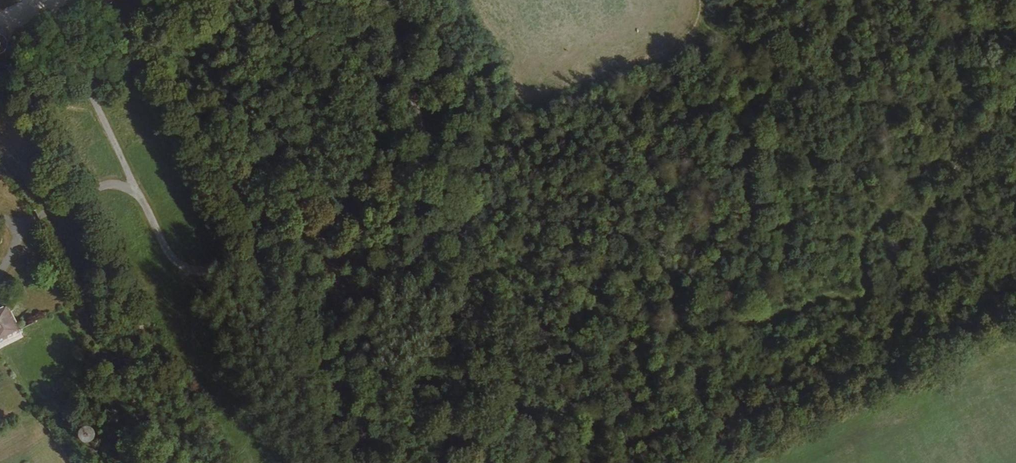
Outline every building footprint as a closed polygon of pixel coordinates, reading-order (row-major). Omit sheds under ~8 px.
[(2,31),(0,31),(0,53),(1,53),(2,53),(4,53),(5,52),(6,52),(7,51),(8,50),(9,49),(10,47),(11,46),(11,45),(11,43),(11,42),(11,41),(11,39),(10,38),(10,37),(9,35),(8,35),(7,33),(6,33),(5,32),(3,31),(2,31)] [(14,328),(3,305),(0,307),(0,336),(14,328)] [(82,440),(83,443),(86,444),(89,445),(92,444),(94,443),(96,440),(97,437),(96,434),(95,432),(93,430),(90,429),(87,429),(84,430),(82,432),(81,435),(81,438),(82,440)] [(28,437),(16,443),(25,462),(39,462),(28,437)] [(12,445),(5,448),(12,462),(20,462),(12,445)]
